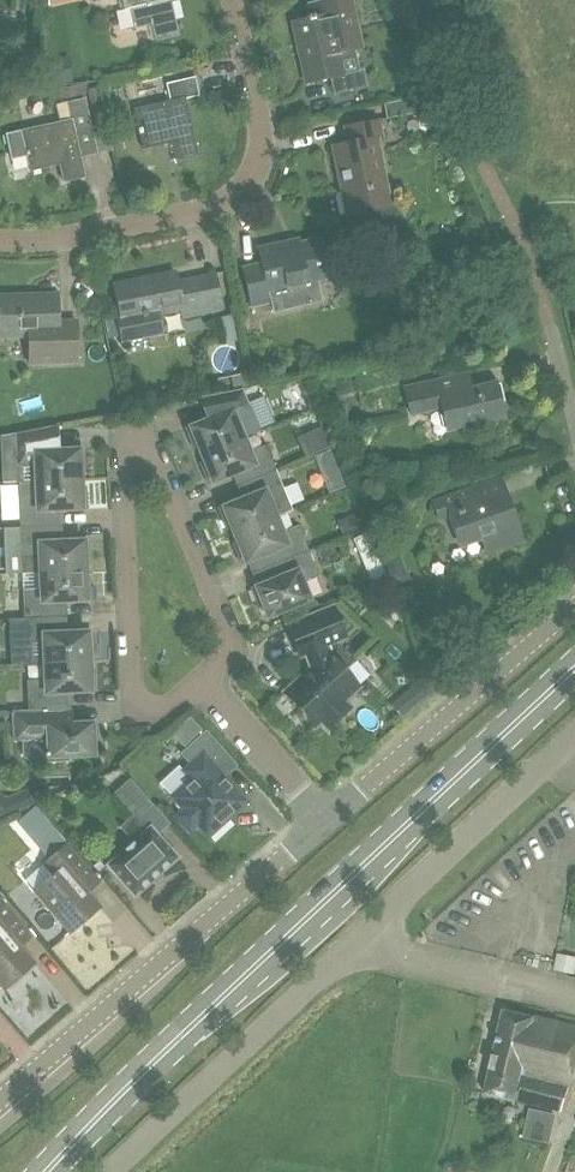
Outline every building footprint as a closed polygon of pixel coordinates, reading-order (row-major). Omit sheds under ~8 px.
[(124,10),(129,9),(134,29),(152,25),(156,41),(178,36),(170,0),(122,0),(124,10)] [(356,50),(362,49),(351,0),(335,0),(321,3),(324,17),(294,24),(307,84),(331,79),(335,95),(368,88),(364,71),(361,72),(356,50)] [(61,79),(59,59),(49,60),(51,79),(61,79)] [(198,156),(185,99),(200,96),(196,77),(166,84),(170,102),(134,110),(144,150),(173,143),(177,161),(198,156)] [(62,98),(78,95),(77,86),(60,90),(62,98)] [(428,111),(420,97),(385,104),(388,119),(428,111)] [(60,123),(7,135),(12,160),(27,156),(30,172),(60,165),(64,183),(85,178),(75,133),(93,129),(86,99),(67,103),(57,105),(60,123)] [(106,119),(102,101),(92,103),(96,122),(106,119)] [(334,147),(348,217),(359,215),(361,222),(404,236),(393,184),(387,185),(377,139),(384,138),(381,121),(345,128),(348,144),(334,147)] [(323,297),(319,282),(330,280),(321,241),(285,250),(284,246),(261,251),(264,265),(245,269),(252,303),(270,299),(273,309),(279,313),(319,304),(323,297)] [(181,311),(182,318),(223,309),(215,274),(178,282),(176,272),(114,285),(121,320),(117,321),(122,342),(163,334),(159,315),(181,311)] [(58,312),(58,294),(0,296),(0,338),(29,337),(30,364),(78,362),(77,321),(58,322),(58,312)] [(445,407),(450,429),(504,417),(497,384),(443,396),(440,382),(407,389),(413,414),(445,407)] [(198,448),(202,456),(244,439),(260,432),(243,390),(199,399),(208,421),(186,430),(194,450),(198,448)] [(36,467),(36,482),(82,480),(81,472),(86,472),(85,450),(60,451),(59,426),(16,435),(18,467),(36,467)] [(242,486),(277,472),(266,446),(250,453),(244,439),(202,456),(205,463),(201,465),(209,485),(237,474),(242,486)] [(329,452),(313,458),(317,469),(333,463),(329,452)] [(293,511),(282,484),(277,472),(242,486),(247,499),(219,510),(227,530),(231,528),(234,536),(277,519),(276,518),(293,511)] [(21,528),(58,527),(57,511),(88,510),(87,488),(82,489),(82,480),(36,482),(19,482),(21,528)] [(463,546),(490,537),(495,551),(523,542),(507,495),(485,503),(480,488),(435,503),(441,519),(452,515),(463,546)] [(270,554),(275,566),(309,552),(299,526),(283,533),(277,519),(234,536),(238,543),(234,545),(242,565),(270,554)] [(382,522),(366,529),(378,558),(394,551),(382,522)] [(21,528),(22,558),(23,575),(86,572),(86,563),(90,563),(89,541),(59,543),(58,527),(21,528)] [(262,604),(268,618),(310,601),(303,584),(320,577),(309,552),(275,566),(280,579),(252,590),(258,605),(262,604)] [(25,619),(62,618),(62,602),(92,601),(91,580),(86,580),(86,572),(23,575),(24,590),(25,619)] [(344,672),(354,663),(340,648),(337,651),(334,642),(345,637),(333,610),(293,627),(304,654),(307,653),(315,671),(289,695),(288,693),(286,694),(315,726),(322,720),(329,727),(348,710),(342,702),(358,687),(344,672)] [(63,634),(62,618),(25,619),(27,665),(45,664),(90,663),(90,654),(94,654),(93,633),(63,634)] [(29,710),(66,709),(66,694),(96,692),(95,671),(90,671),(90,663),(45,664),(45,681),(28,681),(29,710)] [(428,678),(413,692),(423,703),(434,692),(428,678)] [(67,725),(66,709),(29,710),(29,711),(13,712),(14,742),(24,741),(24,746),(24,745),(24,757),(32,763),(43,763),(69,762),(69,757),(94,756),(94,741),(98,741),(97,724),(67,725)] [(206,733),(182,755),(192,765),(184,772),(192,781),(173,798),(185,811),(178,818),(191,832),(198,825),(204,833),(223,815),(228,821),(247,803),(215,768),(227,756),(206,733)] [(131,781),(116,794),(142,824),(157,810),(131,781)] [(0,796),(0,818),(11,813),(6,801),(0,796)] [(151,828),(108,866),(135,897),(178,859),(151,828)] [(88,893),(100,882),(69,845),(45,866),(54,877),(36,892),(71,933),(101,908),(88,893)] [(32,936),(1,899),(0,900),(0,989),(3,987),(5,990),(35,964),(20,947),(32,936)] [(504,1010),(485,1092),(562,1110),(569,1092),(574,1064),(574,1027),(504,1010)]
